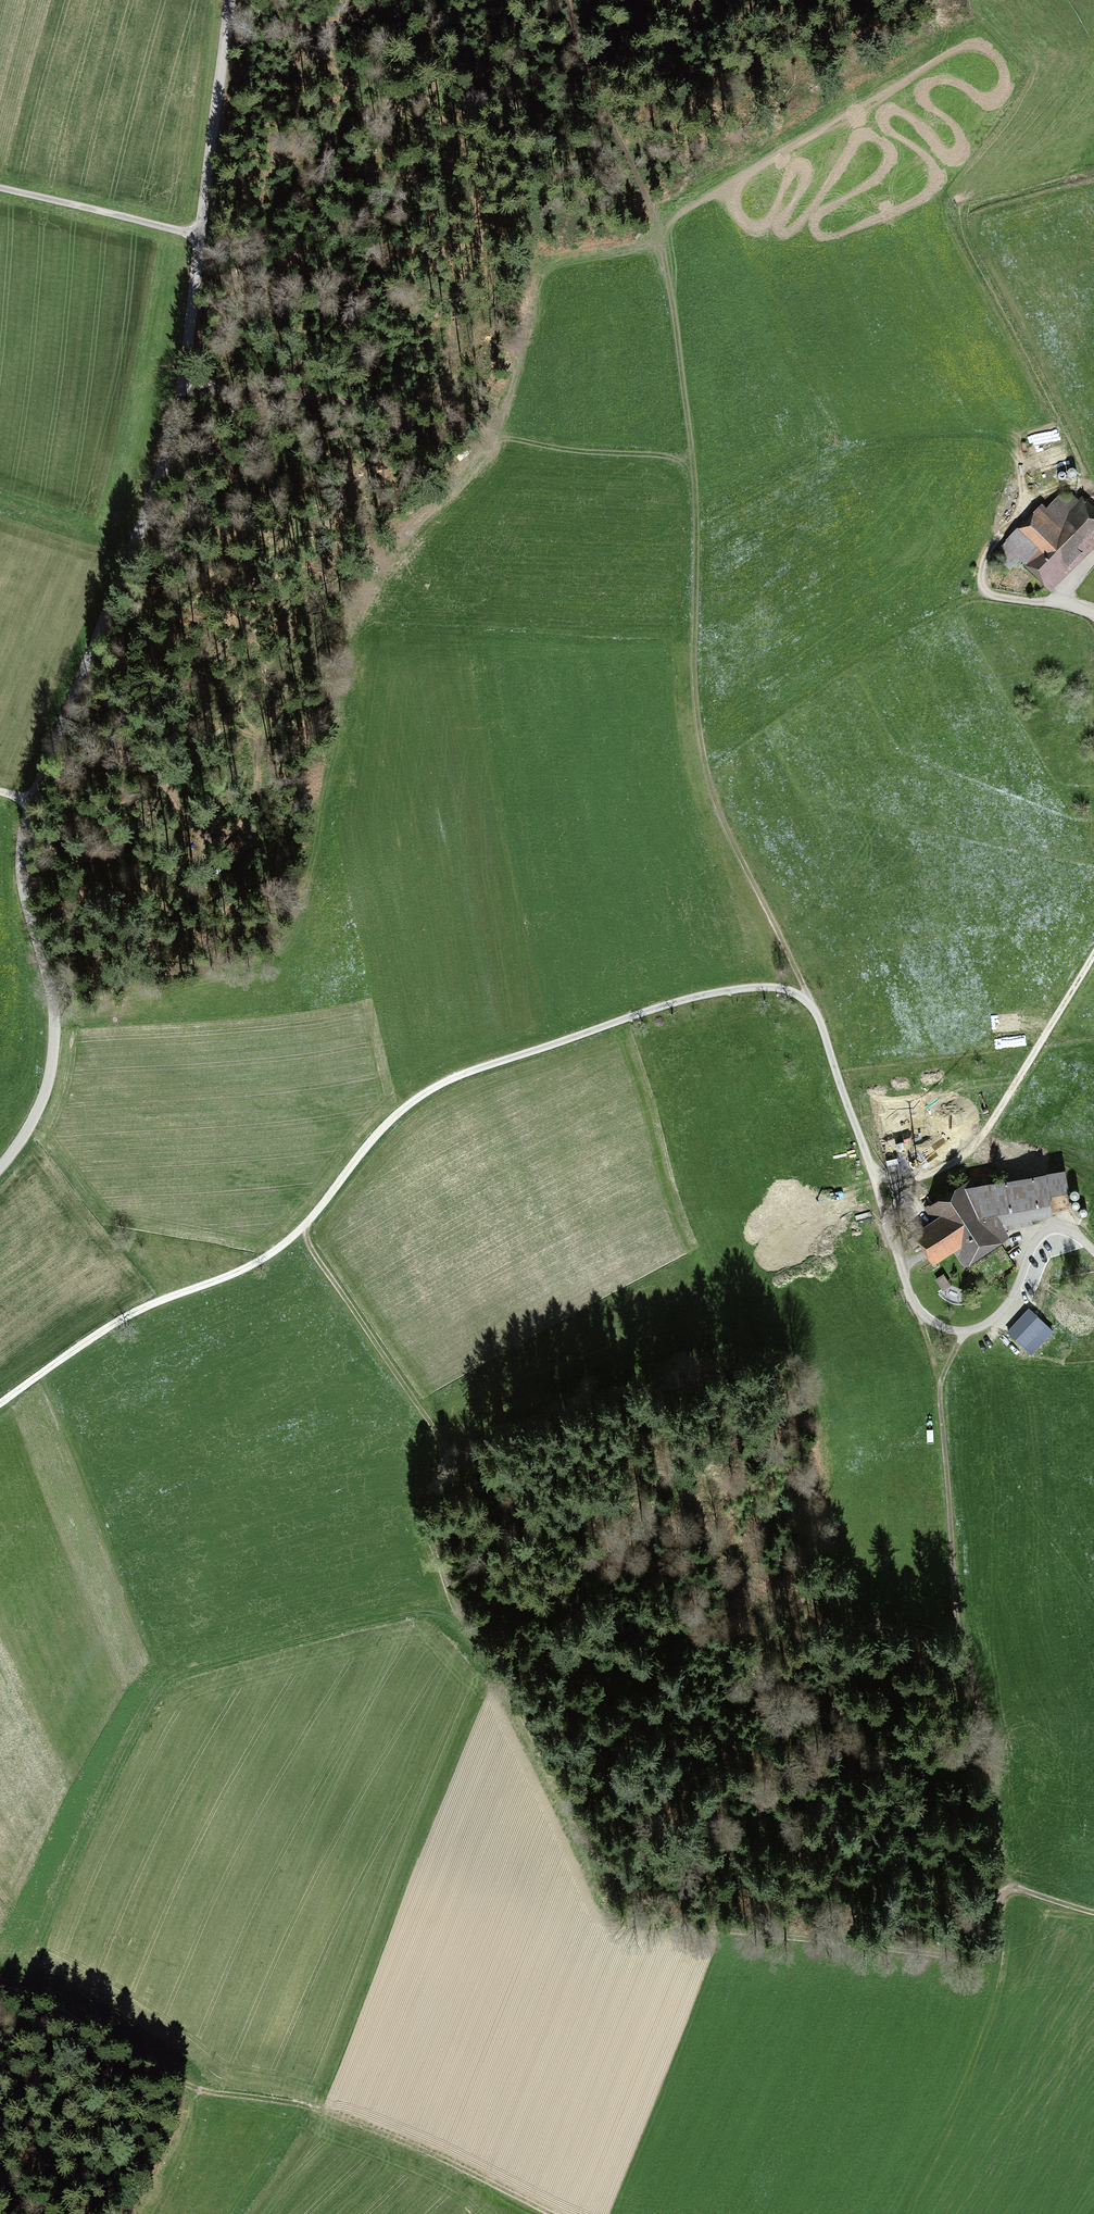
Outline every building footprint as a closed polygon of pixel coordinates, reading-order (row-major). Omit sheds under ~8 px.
[(1059,495),(1013,541),(1009,537),(996,550),(1009,564),(1022,552),(1049,579),(1093,535),(1093,507),(1088,502),(1082,503),(1076,496),(1064,501),(1059,495)] [(879,1108),(882,1134),(917,1130),(917,1136),(924,1135),(920,1103),(879,1108)] [(1063,1173),(1044,1176),(973,1189),(968,1181),(938,1202),(937,1200),(925,1208),(935,1223),(907,1241),(914,1252),(924,1245),(933,1258),(935,1260),(958,1245),(966,1258),(1003,1233),(1002,1229),(1031,1223),(1030,1218),(1051,1214),(1047,1195),(1067,1191),(1063,1173)] [(1052,1331),(1029,1310),(1008,1333),(1030,1354),(1052,1331)]
